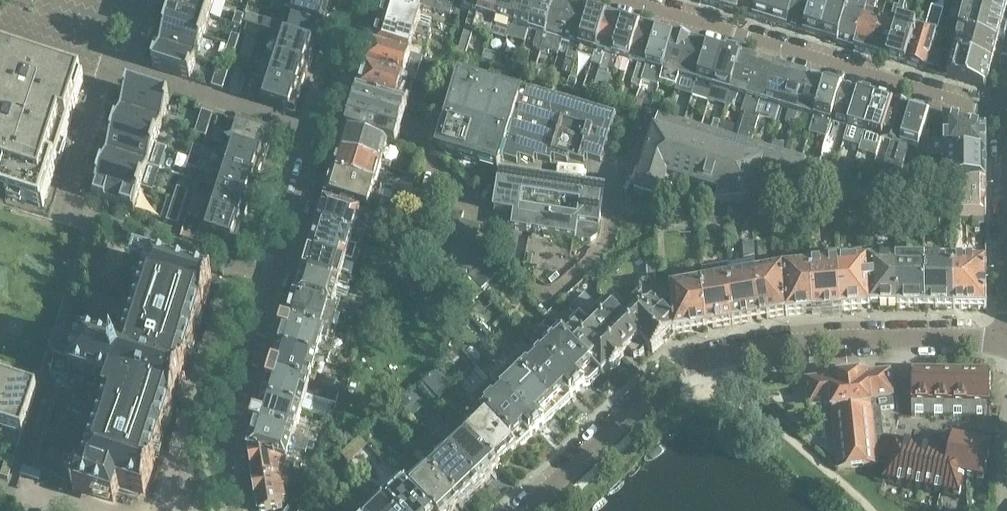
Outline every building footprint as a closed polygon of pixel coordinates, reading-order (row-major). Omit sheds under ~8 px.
[(0,12),(0,194),(42,207),(52,210),(111,28),(123,32),(133,0),(4,0),(0,12)] [(215,0),(174,0),(173,5),(210,17),(215,0)] [(293,17),(326,27),(331,9),(302,0),(280,0),(279,3),(296,8),(293,17)] [(331,9),(334,0),(302,0),(331,9)] [(384,6),(418,16),(421,7),(451,15),(453,7),(430,0),(386,0),(384,6)] [(461,9),(461,10),(471,13),(458,53),(466,56),(475,29),(479,16),(484,0),(464,0),(461,9)] [(479,16),(475,29),(483,31),(491,34),(495,21),(502,0),(484,0),(479,16)] [(495,21),(491,34),(508,39),(512,26),(520,0),(502,0),(495,21)] [(538,0),(520,0),(512,26),(508,39),(508,41),(512,43),(513,40),(516,41),(520,28),(529,31),(538,0)] [(529,31),(538,34),(533,47),(537,48),(537,50),(541,51),(546,36),(558,0),(538,0),(529,31)] [(559,0),(558,0),(546,36),(541,51),(549,54),(550,53),(558,56),(559,53),(562,41),(573,4),(559,0)] [(719,6),(736,11),(740,0),(721,0),(719,6)] [(736,11),(752,16),(757,0),(740,0),(736,11)] [(752,16),(769,21),(776,0),(757,0),(752,16)] [(769,21),(786,26),(794,0),(776,0),(769,21)] [(786,26),(803,31),(812,0),(794,0),(786,26)] [(803,31),(820,37),(831,1),(832,0),(812,0),(803,31)] [(820,37),(837,42),(848,6),(841,4),(842,0),(832,0),(831,1),(820,37)] [(837,42),(854,47),(865,11),(869,0),(859,0),(857,8),(848,6),(837,42)] [(854,47),(871,52),(882,16),(874,14),(877,3),(878,3),(879,0),(869,0),(865,11),(854,47)] [(882,16),(871,52),(888,57),(889,53),(900,17),(904,3),(897,0),(891,19),(882,16)] [(906,63),(927,69),(927,66),(937,33),(944,12),(944,11),(947,1),(945,0),(937,0),(934,9),(933,9),(926,30),(917,27),(906,63)] [(998,41),(1006,11),(963,1),(964,5),(947,0),(947,1),(944,11),(963,17),(959,31),(998,41)] [(963,1),(1006,11),(1006,8),(1006,0),(963,0),(963,1)] [(573,4),(562,41),(559,53),(568,56),(562,72),(571,74),(577,55),(580,47),(579,46),(590,10),(573,4)] [(203,37),(210,17),(173,5),(166,25),(203,37)] [(384,6),(378,26),(416,37),(429,41),(430,36),(432,31),(429,30),(432,20),(422,17),(418,16),(384,6)] [(453,7),(451,15),(459,18),(461,10),(461,9),(453,7)] [(607,15),(590,10),(579,46),(580,47),(577,55),(594,60),(596,53),(596,51),(607,15)] [(240,27),(244,16),(236,14),(232,24),(240,27)] [(245,24),(262,28),(265,19),(247,14),(245,24)] [(614,57),(625,20),(607,15),(596,51),(596,53),(594,60),(591,69),(599,71),(592,95),(600,97),(614,57)] [(262,28),(287,36),(320,46),(326,27),(293,17),(290,26),(265,19),(262,28)] [(889,53),(888,57),(906,63),(917,27),(918,23),(900,17),(889,53)] [(625,20),(614,57),(600,97),(609,100),(612,88),(609,87),(613,74),(614,71),(617,72),(621,59),(630,62),(641,25),(625,20)] [(196,58),(203,37),(166,25),(159,46),(196,58)] [(641,25),(630,62),(639,64),(632,85),(641,88),(642,82),(647,67),(658,30),(641,25)] [(378,26),(373,44),(410,56),(412,57),(423,60),(428,46),(429,41),(416,37),(378,26)] [(957,39),(953,52),(992,63),(998,41),(959,31),(951,28),(949,36),(957,39)] [(675,35),(658,30),(647,67),(642,82),(650,85),(655,69),(663,72),(675,35)] [(945,36),(937,33),(934,46),(941,49),(945,36)] [(231,35),(228,46),(236,48),(239,37),(231,35)] [(317,46),(281,35),(274,57),(309,69),(317,46)] [(675,35),(663,72),(660,83),(678,87),(692,41),(675,35)] [(430,36),(429,41),(442,45),(443,40),(430,36)] [(257,41),(246,37),(242,48),(254,51),(257,41)] [(429,41),(428,46),(441,50),(442,45),(429,41)] [(709,46),(692,41),(678,87),(685,91),(684,95),(692,98),(697,83),(709,46)] [(373,44),(366,67),(403,79),(410,56),(373,44)] [(196,58),(159,46),(153,67),(152,68),(189,80),(196,58)] [(228,46),(225,56),(233,59),(236,48),(228,46)] [(709,46),(697,83),(692,98),(688,111),(684,122),(701,127),(703,119),(704,116),(697,114),(705,85),(714,88),(726,51),(709,46)] [(934,46),(927,66),(935,69),(941,49),(934,46)] [(254,51),(242,48),(239,58),(250,62),(254,51)] [(726,51),(714,88),(723,90),(716,110),(724,113),(731,93),(742,56),(726,51)] [(953,52),(947,75),(986,87),(992,63),(953,52)] [(443,90),(454,94),(436,153),(500,172),(504,159),(523,96),(500,89),(503,79),(506,68),(500,66),(483,61),(474,59),(466,56),(458,53),(455,53),(448,76),(443,90)] [(485,54),(483,61),(500,66),(502,59),(485,54)] [(758,61),(742,56),(731,93),(726,108),(730,109),(731,107),(735,108),(739,95),(747,98),(758,61)] [(309,69),(274,57),(266,80),(302,91),(309,69)] [(776,66),(758,61),(747,98),(741,114),(735,132),(734,137),(753,143),(760,118),(761,117),(757,116),(762,96),(766,97),(776,66)] [(509,68),(518,71),(519,65),(511,62),(509,68)] [(218,65),(211,87),(222,90),(229,68),(218,65)] [(518,71),(526,73),(528,68),(519,65),(518,71)] [(766,97),(762,96),(757,116),(761,117),(760,118),(777,123),(781,108),(793,71),(776,66),(766,97)] [(366,67),(358,94),(397,106),(403,83),(407,85),(409,80),(405,79),(403,79),(366,67)] [(247,73),(235,69),(228,92),(239,96),(247,73)] [(544,74),(536,71),(534,76),(542,79),(544,74)] [(809,76),(793,71),(781,108),(790,111),(786,123),(789,125),(789,127),(793,128),(809,76)] [(826,82),(809,76),(793,128),(798,129),(798,127),(802,128),(806,115),(815,118),(826,82)] [(574,89),(577,80),(570,78),(567,87),(574,89)] [(503,79),(500,89),(523,96),(504,159),(518,163),(519,158),(534,163),(536,158),(551,162),(553,158),(568,162),(569,157),(585,162),(586,157),(601,162),(616,114),(503,79)] [(302,91),(266,80),(259,102),(295,114),(302,91)] [(826,82),(815,118),(811,133),(827,138),(832,123),(843,87),(826,82)] [(162,123),(169,100),(128,87),(120,110),(162,123)] [(832,123),(827,138),(823,150),(833,153),(841,126),(848,128),(859,92),(843,87),(832,123)] [(859,92),(848,128),(857,131),(853,144),(857,145),(856,148),(860,149),(866,133),(877,97),(859,92)] [(358,94),(346,133),(388,145),(396,148),(396,147),(408,109),(397,106),(358,94)] [(877,97),(866,133),(860,149),(859,151),(868,154),(873,136),(882,139),(893,106),(894,102),(877,97)] [(653,102),(651,112),(659,115),(659,114),(663,115),(664,112),(661,105),(653,102)] [(893,106),(882,139),(882,140),(892,143),(884,167),(893,170),(894,165),(900,146),(901,146),(901,145),(912,108),(894,102),(893,106)] [(930,113),(912,108),(901,146),(900,146),(893,170),(886,191),(896,190),(919,187),(918,176),(901,176),(909,148),(919,151),(924,135),(928,122),(930,113)] [(155,145),(162,123),(120,110),(113,131),(155,145)] [(213,115),(202,111),(194,134),(205,137),(213,115)] [(986,131),(944,118),(930,113),(928,122),(944,127),(944,157),(987,156),(986,131)] [(659,114),(659,115),(655,128),(653,128),(634,195),(662,203),(669,178),(719,193),(716,205),(748,202),(752,203),(753,202),(761,201),(774,200),(795,198),(806,159),(793,155),(787,153),(774,149),(753,143),(734,137),(719,132),(701,127),(684,122),(675,119),(663,115),(659,114)] [(719,132),(721,125),(703,119),(701,127),(719,132)] [(273,134),(238,123),(231,145),(266,156),(273,134)] [(720,127),(719,132),(734,137),(735,132),(720,127)] [(223,131),(215,129),(211,139),(220,142),(223,131)] [(148,167),(155,145),(113,131),(107,153),(148,167)] [(346,133),(340,154),(382,167),(390,169),(396,148),(388,145),(346,133)] [(924,135),(919,151),(931,154),(935,138),(924,135)] [(793,155),(797,142),(791,141),(787,153),(793,155)] [(784,153),(787,145),(776,142),(774,149),(784,153)] [(266,156),(231,145),(223,167),(259,178),(266,156)] [(201,160),(204,150),(193,146),(190,156),(201,160)] [(213,152),(205,150),(201,160),(210,163),(213,152)] [(141,188),(148,167),(107,153),(100,175),(141,188)] [(340,154),(333,174),(376,187),(382,167),(340,154)] [(198,170),(201,160),(190,156),(187,167),(198,170)] [(987,156),(944,157),(945,184),(987,182),(987,156)] [(210,163),(201,160),(198,170),(209,174),(213,164),(210,163)] [(821,165),(807,161),(803,176),(817,180),(821,165)] [(259,178),(223,167),(216,189),(252,201),(259,178)] [(606,188),(500,172),(494,211),(515,215),(512,230),(577,240),(591,242),(599,237),(606,188)] [(333,174),(326,198),(343,203),(342,206),(373,217),(396,224),(400,209),(379,203),(382,190),(376,188),(376,187),(333,174)] [(134,211),(141,188),(100,175),(92,198),(134,211)] [(864,191),(867,180),(853,176),(849,192),(864,191)] [(884,182),(870,179),(867,192),(882,191),(884,182)] [(401,194),(411,198),(414,188),(404,185),(401,194)] [(960,188),(960,209),(952,209),(952,218),(960,219),(974,219),(986,219),(987,219),(987,209),(988,209),(987,186),(960,188)] [(177,188),(174,199),(185,202),(188,191),(177,188)] [(245,223),(252,201),(216,189),(209,211),(245,223)] [(940,204),(939,192),(911,193),(911,206),(940,204)] [(205,198),(194,194),(190,205),(201,208),(205,198)] [(865,211),(864,197),(848,198),(848,212),(865,211)] [(177,225),(185,202),(174,199),(166,222),(177,225)] [(324,202),(317,226),(354,237),(362,240),(366,227),(369,229),(373,217),(342,206),(324,202)] [(786,227),(784,203),(777,204),(778,227),(786,227)] [(201,208),(190,205),(187,215),(198,218),(201,208)] [(452,210),(443,238),(456,242),(465,214),(452,210)] [(245,223),(209,211),(202,233),(238,245),(245,223)] [(668,213),(654,219),(657,231),(670,225),(668,213)] [(466,219),(460,241),(474,246),(481,225),(466,219)] [(818,219),(807,220),(809,237),(819,237),(818,219)] [(317,226),(310,250),(347,261),(355,264),(363,240),(362,240),(354,237),(317,226)] [(927,309),(927,262),(926,233),(911,233),(912,253),(897,253),(897,262),(898,308),(927,309)] [(478,250),(456,242),(443,238),(436,264),(462,272),(470,274),(478,250)] [(658,256),(656,239),(643,247),(645,257),(658,256)] [(759,242),(750,243),(753,264),(761,263),(759,242)] [(726,265),(728,279),(732,324),(758,320),(754,274),(754,267),(753,264),(750,243),(737,245),(740,263),(726,265)] [(813,313),(809,267),(808,247),(798,247),(799,268),(783,269),(787,315),(813,313)] [(954,249),(954,262),(954,309),(987,310),(987,250),(962,249),(954,249)] [(303,272),(303,275),(340,286),(340,285),(351,288),(353,279),(343,276),(347,262),(347,261),(310,250),(303,272)] [(898,308),(897,262),(897,253),(868,252),(868,262),(871,308),(898,308)] [(491,260),(485,254),(476,268),(481,273),(491,260)] [(836,257),(837,264),(841,311),(871,308),(868,262),(852,263),(851,255),(836,257)] [(184,366),(187,356),(190,346),(193,337),(192,336),(195,327),(198,317),(202,307),(203,308),(211,280),(136,256),(132,268),(133,268),(147,273),(144,282),(135,310),(132,320),(124,346),(122,346),(120,349),(110,346),(111,342),(109,341),(107,345),(98,342),(99,338),(96,338),(95,341),(84,338),(86,334),(82,333),(84,328),(68,323),(64,335),(62,336),(62,339),(55,342),(53,340),(51,342),(53,344),(51,351),(48,352),(48,354),(51,354),(55,361),(53,363),(54,364),(50,377),(67,382),(68,377),(72,378),(73,374),(84,378),(83,381),(85,382),(86,378),(96,381),(95,385),(97,386),(98,382),(109,385),(108,389),(109,389),(105,401),(106,401),(99,425),(95,435),(89,454),(86,464),(83,473),(80,472),(79,470),(78,470),(78,472),(73,475),(71,474),(70,475),(72,476),(70,482),(68,482),(68,484),(70,483),(73,489),(72,491),(73,491),(74,490),(93,496),(111,501),(113,502),(118,486),(143,494),(152,466),(151,466),(154,456),(157,446),(160,437),(161,437),(164,427),(168,417),(171,408),(175,396),(177,397),(177,398),(179,399),(180,397),(179,396),(179,395),(178,394),(179,394),(178,394),(178,393),(177,393),(176,392),(180,382),(181,382),(182,382),(183,382),(184,380),(185,380),(185,378),(183,378),(183,379),(181,378),(185,366),(184,366)] [(837,264),(836,257),(822,258),(823,266),(809,267),(813,313),(841,311),(837,264)] [(927,309),(954,309),(954,262),(927,262),(927,309)] [(754,267),(754,274),(758,320),(787,315),(783,269),(783,264),(754,267)] [(462,288),(466,274),(447,268),(442,282),(462,288)] [(645,347),(651,353),(664,341),(665,342),(672,335),(674,334),(673,320),(671,289),(670,285),(655,286),(654,268),(645,269),(645,279),(642,279),(639,282),(637,285),(639,289),(613,313),(640,342),(645,347)] [(303,275),(296,297),(297,297),(297,298),(300,299),(332,310),(338,312),(342,297),(347,299),(351,288),(340,285),(340,286),(303,275)] [(728,279),(702,283),(706,329),(732,324),(728,279)] [(702,283),(671,289),(673,320),(674,334),(706,329),(702,283)] [(363,293),(374,297),(377,287),(366,284),(363,293)] [(586,323),(593,330),(621,357),(627,351),(634,358),(636,355),(639,356),(643,352),(643,349),(645,347),(640,342),(613,313),(611,312),(604,303),(600,306),(590,295),(575,309),(586,323)] [(295,297),(287,322),(328,335),(331,336),(338,312),(332,310),(300,299),(297,298),(297,297),(296,297),(295,297)] [(279,348),(279,349),(315,360),(320,346),(325,347),(328,335),(287,322),(287,323),(283,321),(280,331),(284,332),(279,348)] [(576,329),(568,337),(577,346),(575,347),(592,365),(593,364),(596,367),(594,369),(600,376),(602,377),(604,375),(610,372),(613,370),(617,366),(619,361),(622,359),(621,357),(593,330),(586,323),(578,331),(576,329)] [(531,343),(541,354),(577,391),(579,392),(585,386),(589,386),(600,376),(594,369),(596,367),(593,364),(592,365),(575,347),(577,346),(568,337),(564,333),(562,334),(558,330),(545,343),(538,337),(531,343)] [(347,340),(359,345),(362,335),(350,331),(347,340)] [(532,363),(521,373),(557,410),(577,391),(541,354),(531,343),(523,352),(532,363)] [(273,364),(270,374),(310,386),(338,394),(343,396),(345,386),(337,383),(337,381),(316,375),(320,361),(318,360),(315,360),(279,349),(274,364),(273,364)] [(414,379),(420,385),(428,378),(422,372),(414,379)] [(434,401),(448,386),(434,373),(420,385),(434,401)] [(496,387),(500,393),(537,429),(557,410),(521,373),(508,385),(504,380),(496,387)] [(806,382),(808,409),(831,407),(837,469),(878,465),(877,459),(875,438),(883,437),(884,437),(881,411),(895,409),(891,373),(868,375),(868,374),(828,379),(806,382)] [(264,399),(263,401),(302,413),(308,414),(312,399),(334,406),(338,394),(310,386),(270,374),(267,382),(269,383),(264,399)] [(932,374),(913,374),(912,417),(932,418),(932,374)] [(952,374),(932,374),(932,418),(951,418),(952,374)] [(971,374),(952,374),(951,418),(971,418),(971,374)] [(991,374),(971,374),(971,418),(985,418),(987,407),(991,407),(991,374)] [(782,382),(781,375),(769,376),(770,384),(782,382)] [(0,376),(0,420),(13,381),(0,376)] [(13,381),(0,420),(0,425),(20,432),(34,388),(13,381)] [(517,449),(537,429),(500,393),(490,383),(471,402),(487,418),(517,449)] [(398,403),(403,409),(409,403),(403,397),(398,403)] [(255,414),(252,424),(256,426),(295,437),(316,444),(322,446),(325,438),(319,436),(308,433),(309,431),(298,428),(302,413),(263,401),(259,413),(259,415),(255,414)] [(388,415),(393,420),(403,411),(398,406),(388,415)] [(462,431),(468,436),(498,467),(517,449),(513,446),(487,418),(485,420),(479,414),(462,431)] [(374,433),(384,423),(378,417),(368,427),(374,433)] [(256,426),(248,450),(250,451),(286,462),(288,463),(292,449),(305,453),(306,450),(314,452),(316,444),(295,437),(256,426)] [(443,449),(449,455),(479,485),(498,467),(468,436),(462,431),(443,449)] [(364,439),(360,434),(352,442),(356,447),(364,439)] [(961,498),(973,440),(953,435),(950,452),(940,494),(961,498)] [(903,485),(912,443),(883,437),(875,438),(877,459),(888,462),(885,481),(903,485)] [(984,482),(993,444),(973,440),(965,477),(984,482)] [(922,490),(931,448),(912,443),(903,485),(922,490)] [(940,494),(950,452),(931,448),(922,490),(940,494)] [(426,465),(431,472),(461,503),(479,485),(449,455),(443,449),(426,465)] [(286,462),(250,451),(253,472),(252,472),(254,482),(289,482),(297,481),(296,476),(288,477),(286,462)] [(7,477),(12,458),(5,456),(0,473),(0,475),(7,477)] [(413,489),(411,491),(431,510),(452,510),(461,503),(431,472),(426,465),(407,483),(413,489)] [(41,474),(22,468),(19,475),(38,481),(41,474)] [(375,494),(386,503),(394,510),(431,510),(411,491),(413,489),(407,483),(406,483),(404,484),(395,475),(383,486),(368,476),(363,481),(371,491),(375,494)] [(254,482),(258,510),(277,510),(285,509),(284,503),(288,503),(286,490),(296,489),(295,494),(298,496),(310,480),(296,476),(297,481),(289,482),(254,482)] [(360,478),(357,476),(350,483),(362,494),(368,488),(360,478)] [(386,503),(375,494),(357,510),(394,510),(386,503)]
